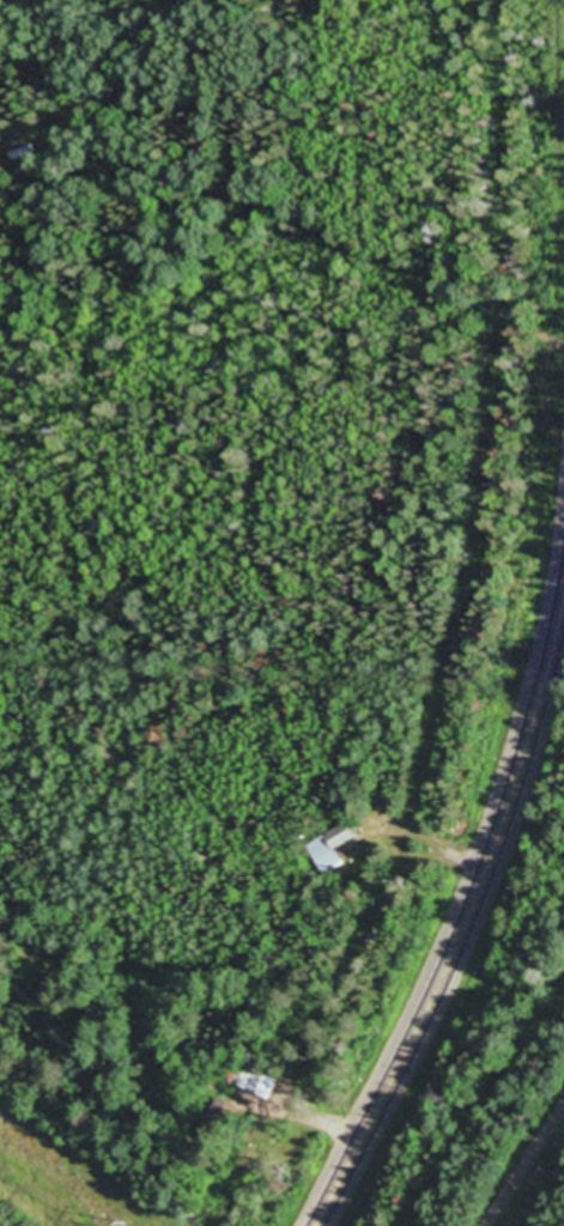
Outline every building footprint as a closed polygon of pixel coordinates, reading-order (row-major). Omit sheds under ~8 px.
[(324,874),(345,864),(338,850),(362,838),(354,823),(310,844),(324,874)] [(234,1084),(271,1102),(281,1081),(244,1063),(234,1084)]
